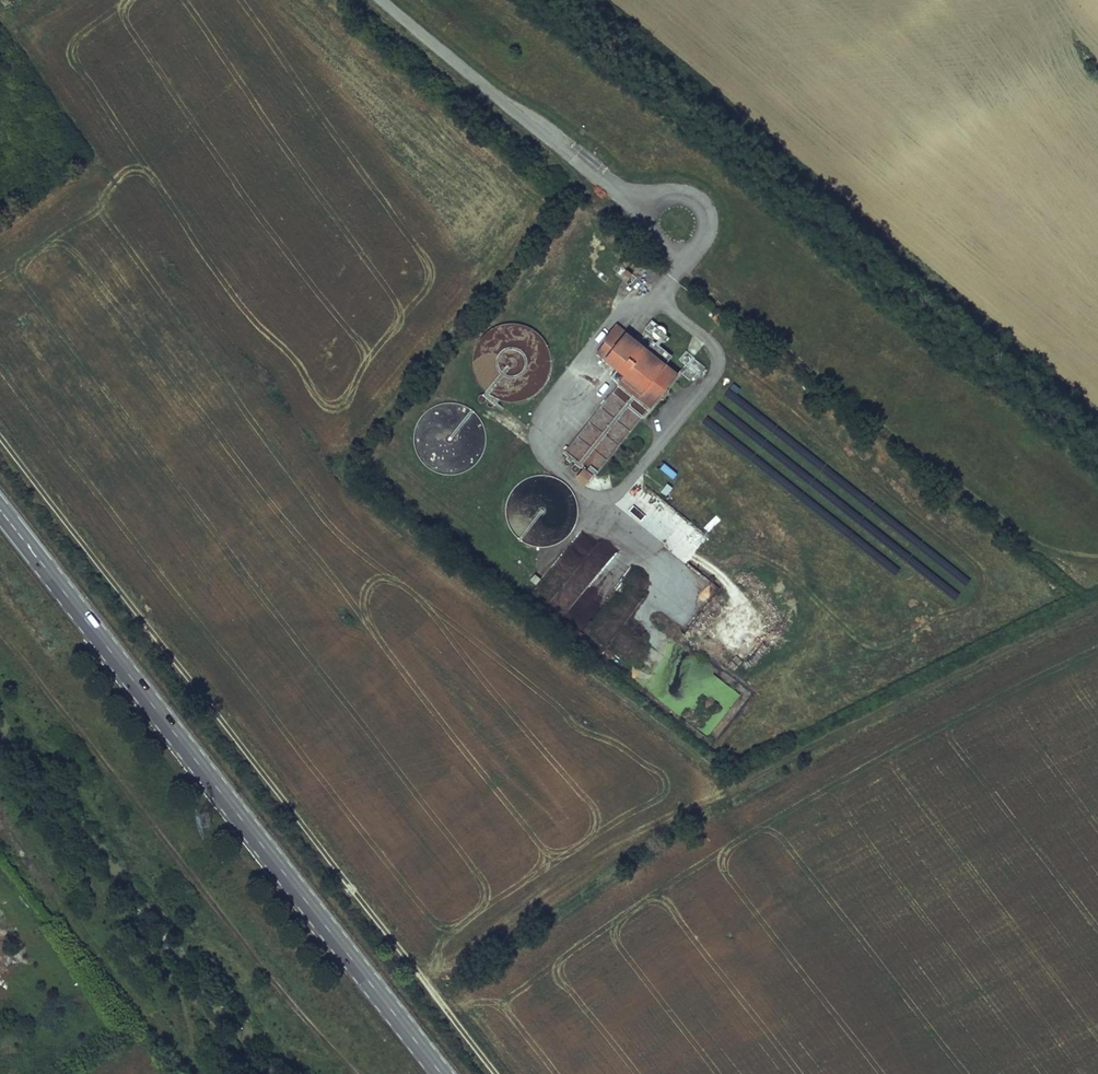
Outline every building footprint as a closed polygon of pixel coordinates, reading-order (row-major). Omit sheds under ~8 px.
[(628,280),(632,272),(623,266),(618,273),(628,280)] [(726,319),(716,312),(713,317),(722,325),(726,319)] [(536,328),(530,325),(525,323),(519,322),(513,321),(507,322),(501,323),(495,326),(490,329),(485,333),(481,337),(478,342),(475,348),(474,354),(473,360),(473,366),(474,371),(476,377),(479,383),(482,387),(487,392),(491,395),(497,398),(502,400),(508,402),(514,402),(520,401),(526,400),(532,398),(537,394),(542,391),(546,386),(549,381),(552,375),(553,370),(554,364),(554,358),(553,352),(551,346),(548,341),(545,336),(540,331),(536,328)] [(647,330),(658,341),(667,332),(656,321),(647,330)] [(618,325),(598,351),(627,375),(625,377),(643,392),(640,396),(652,406),(678,374),(666,364),(673,355),(654,340),(647,349),(618,325)] [(621,381),(640,396),(643,392),(625,377),(621,381)] [(461,402),(455,401),(449,400),(444,401),(438,402),(432,405),(428,408),(423,411),(419,416),(416,421),(414,426),(413,432),(412,438),(413,444),(414,449),(417,455),(420,460),(424,464),(428,468),(433,471),(439,473),(444,474),(450,475),(456,474),(462,473),(467,471),(472,468),(476,464),(480,459),(483,454),(485,449),(487,443),(487,437),(487,431),(485,426),(483,420),(480,415),(476,411),(471,407),(466,404),(461,402)] [(686,464),(681,470),(692,481),(698,475),(686,464)] [(593,475),(585,469),(578,479),(585,485),(593,475)] [(554,474),(548,473),(542,472),(536,473),(531,474),(525,477),(520,480),(516,484),(512,488),(509,493),(507,499),(506,504),(505,510),(506,516),(507,522),(509,527),(513,532),(516,536),(521,540),(526,543),(531,545),(537,547),(543,547),(549,547),(554,545),(560,543),(565,540),(569,536),(573,531),(576,526),(578,521),(580,515),(580,509),(579,504),(578,498),(576,493),(573,488),(569,483),(564,479),(559,476),(554,474)] [(678,495),(682,500),(694,490),(689,484),(678,495)] [(710,510),(698,521),(704,527),(716,515),(710,510)] [(714,533),(724,517),(717,513),(707,528),(714,533)] [(692,539),(697,532),(684,523),(679,530),(692,539)] [(567,612),(591,581),(559,557),(536,589),(567,612)] [(649,564),(634,586),(670,610),(665,617),(687,631),(717,586),(707,579),(702,587),(679,572),(673,580),(649,564)] [(542,579),(536,574),(532,580),(537,584),(542,579)] [(612,581),(601,593),(607,599),(619,587),(612,581)]
